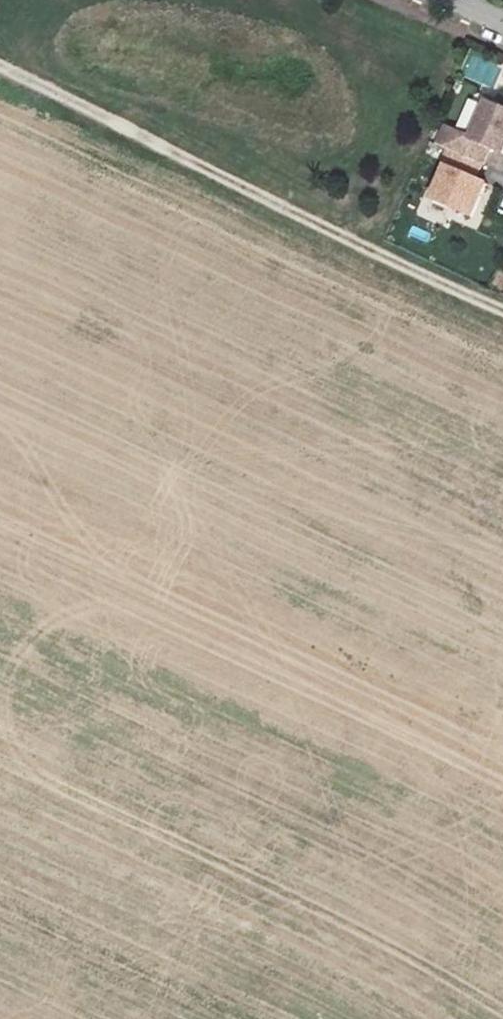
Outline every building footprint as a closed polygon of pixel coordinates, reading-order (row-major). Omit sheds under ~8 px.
[(488,99),(472,136),(446,125),(438,142),(451,148),(429,199),(477,221),(493,185),(481,180),(494,150),(502,154),(502,105),(488,99)]
